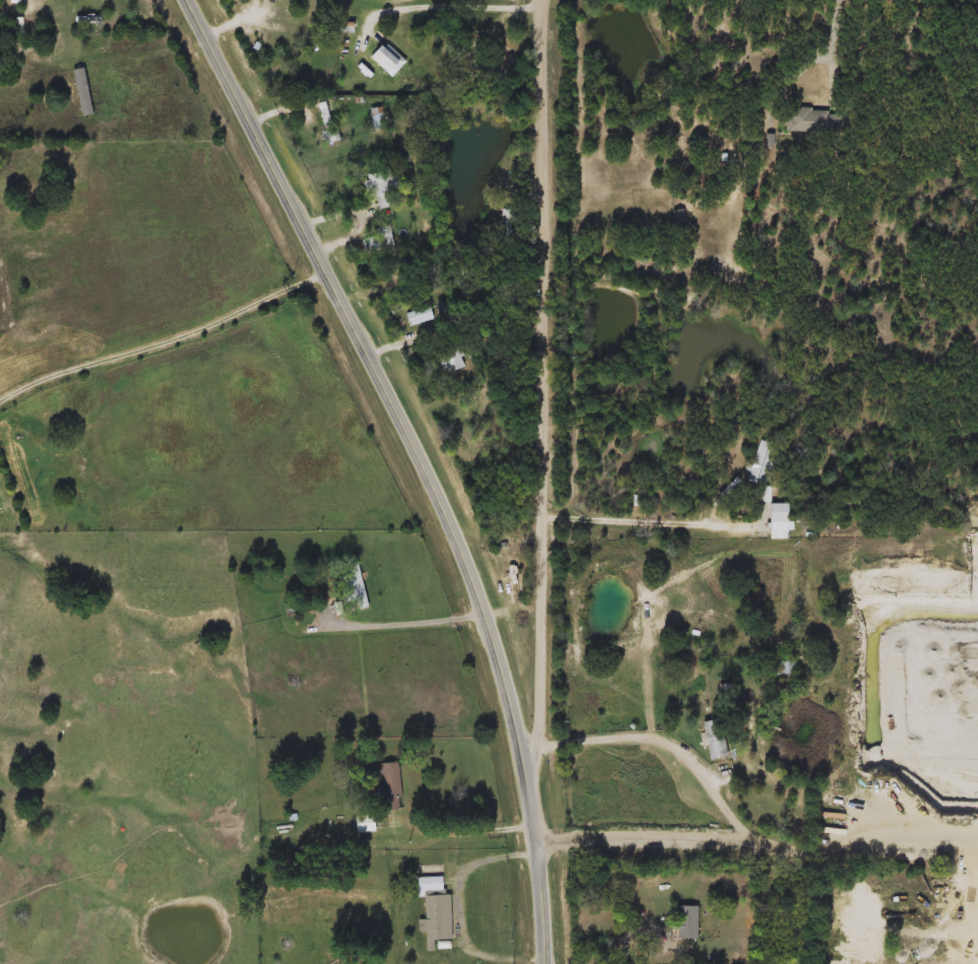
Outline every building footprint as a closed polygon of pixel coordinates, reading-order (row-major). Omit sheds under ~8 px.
[(406,63),(392,78),(368,57),(382,41),(406,63)] [(337,141),(327,143),(317,103),(328,101),(337,141)] [(369,109),(380,107),(384,128),(373,130),(369,109)] [(840,136),(786,131),(788,107),(842,112),(840,136)] [(368,174),(389,170),(391,177),(403,175),(405,189),(393,191),(396,206),(375,210),(368,174)] [(376,235),(376,227),(391,226),(393,250),(366,252),(364,236),(376,235)] [(431,320),(408,325),(405,314),(428,308),(431,320)] [(467,366),(445,375),(434,352),(456,342),(467,366)] [(773,484),(768,502),(761,500),(765,488),(746,482),(758,440),(777,446),(772,463),(778,465),(773,484)] [(787,522),(769,522),(769,504),(787,504),(787,522)] [(346,564),(358,560),(370,606),(359,609),(346,564)] [(775,674),(775,662),(794,662),(794,674),(775,674)] [(709,760),(700,724),(719,719),(728,756),(709,760)] [(399,762),(400,810),(381,811),(380,763),(399,762)] [(355,816),(374,816),(374,832),(355,832),(355,816)] [(451,895),(451,950),(426,950),(426,931),(418,931),(418,921),(425,921),(425,895),(451,895)]
